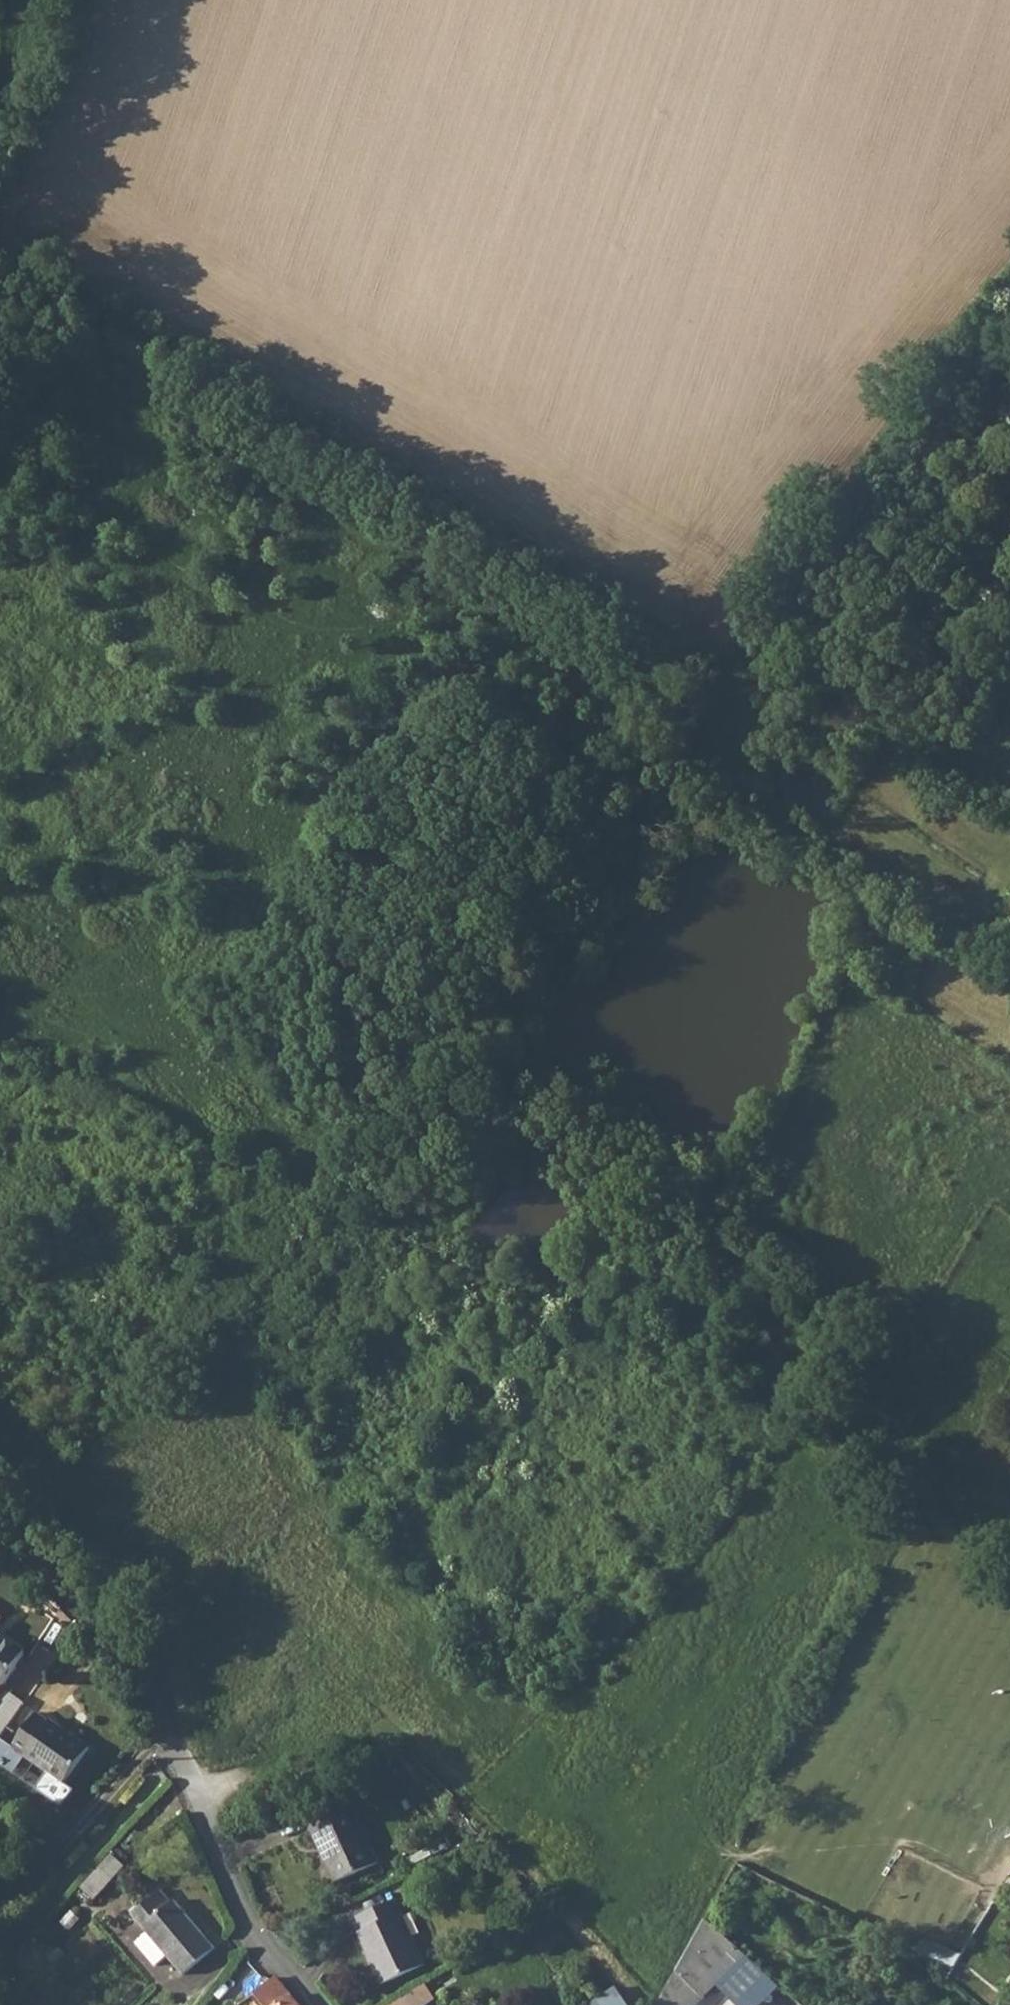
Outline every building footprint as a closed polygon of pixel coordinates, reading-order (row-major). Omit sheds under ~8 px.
[(24,1654),(0,1639),(0,1692),(24,1654)] [(14,1751),(67,1786),(90,1752),(68,1737),(70,1734),(51,1723),(50,1725),(38,1716),(14,1751)] [(347,1809),(310,1823),(316,1837),(313,1839),(334,1891),(376,1874),(347,1809)] [(104,1857),(77,1889),(92,1903),(120,1871),(104,1857)] [(162,1899),(131,1926),(149,1945),(137,1958),(156,1979),(170,1968),(185,1984),(217,1957),(162,1899)] [(390,1915),(354,1930),(360,1945),(356,1947),(378,1997),(419,1979),(390,1915)] [(673,1985),(693,2004),(707,2004),(744,1965),(703,1930),(673,1985)] [(670,1991),(684,2004),(693,2004),(673,1985),(670,1991)] [(662,2004),(684,2004),(670,1991),(664,2001),(662,2004)] [(267,2004),(292,2004),(285,1996),(279,1999),(267,2004)]
